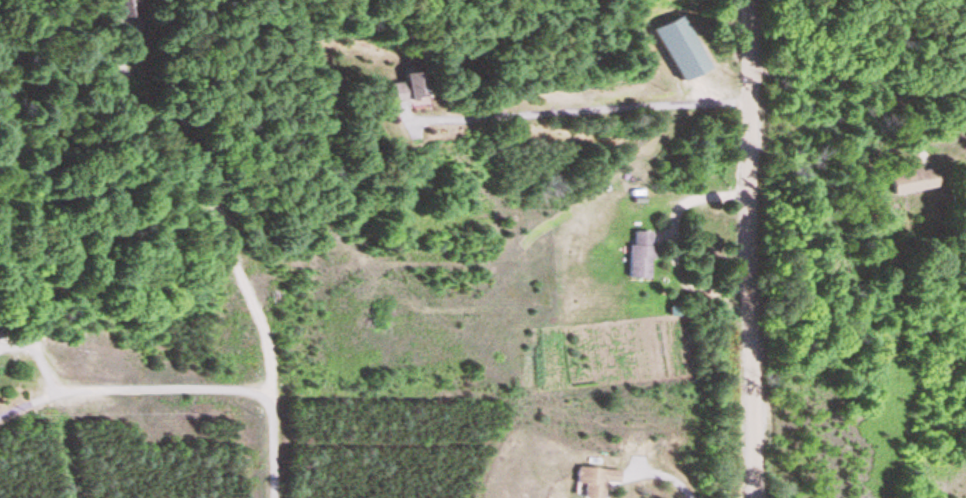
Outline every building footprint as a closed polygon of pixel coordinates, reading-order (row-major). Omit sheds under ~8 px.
[(386,85),(386,104),(402,104),(402,85),(386,85)] [(647,280),(647,247),(627,247),(627,280),(647,280)] [(581,497),(600,497),(601,484),(616,486),(617,472),(576,470),(574,487),(582,487),(581,497)]
